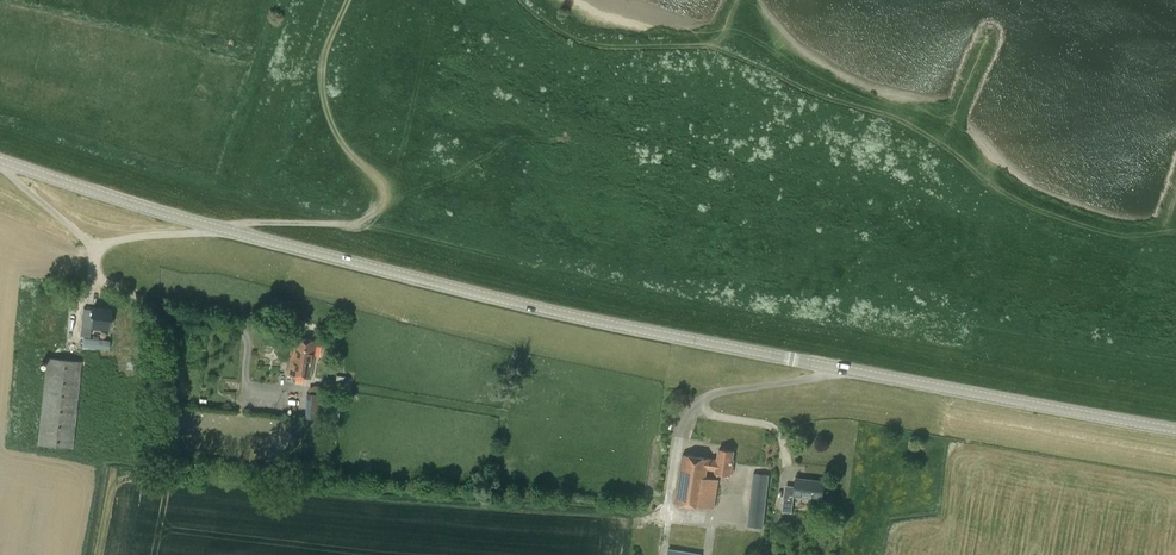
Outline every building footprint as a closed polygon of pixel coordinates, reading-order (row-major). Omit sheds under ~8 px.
[(83,308),(80,335),(81,336),(90,336),(91,327),(109,329),(111,309),(93,307),(92,309),(85,308),(83,308)] [(289,374),(310,378),(316,340),(295,337),(289,374)] [(309,385),(308,392),(324,394),(325,386),(309,385)] [(20,387),(18,408),(47,411),(49,390),(20,387)] [(306,411),(305,419),(321,419),(323,420),(323,411),(306,411)] [(682,454),(675,502),(714,509),(719,480),(707,477),(708,470),(715,471),(716,471),(716,472),(730,474),(731,465),(733,451),(719,449),(718,459),(717,459),(717,458),(710,457),(682,454)] [(753,472),(747,526),(763,529),(770,475),(753,472)] [(794,495),(795,495),(822,499),(824,481),(796,477),(794,495)] [(794,498),(784,496),(782,511),(792,512),(794,498)]
